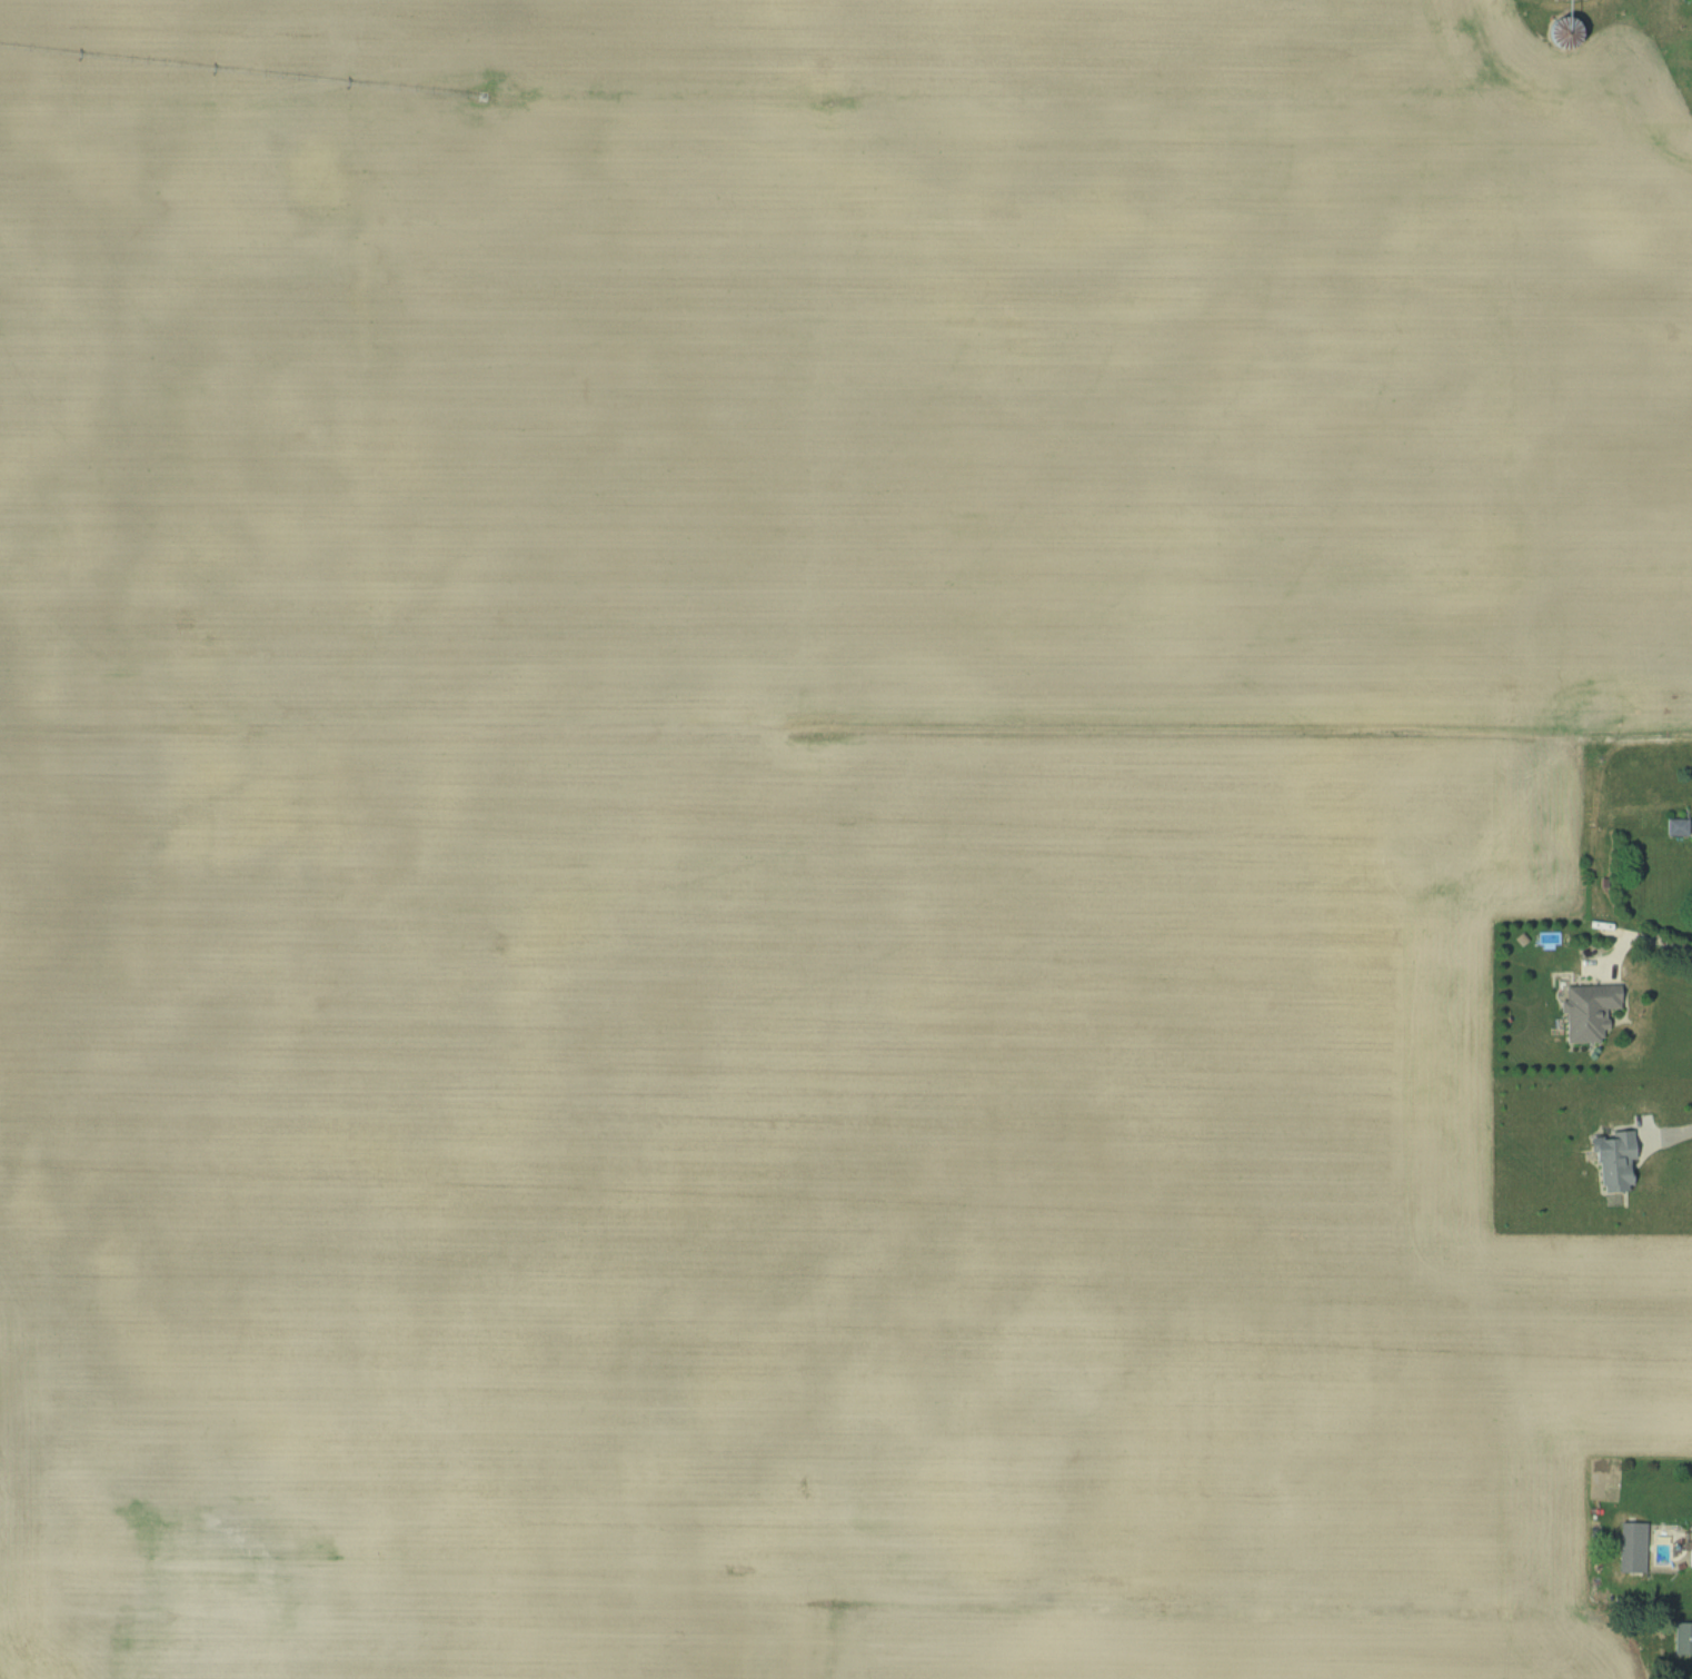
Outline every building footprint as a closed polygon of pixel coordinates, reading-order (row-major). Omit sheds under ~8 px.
[(1547,48),(1571,43),(1566,15),(1542,19),(1547,48)] [(1683,834),(1683,828),(1683,820),(1666,820),(1666,834),(1683,834)] [(1559,1043),(1599,1043),(1599,1009),(1614,1009),(1614,986),(1555,986),(1555,1015),(1559,1015),(1559,1043)] [(1593,1193),(1627,1191),(1624,1133),(1583,1135),(1585,1162),(1592,1161),(1593,1193)] [(1643,1571),(1643,1522),(1616,1522),(1616,1571),(1643,1571)] [(1691,1566),(1691,1529),(1682,1529),(1681,1566),(1691,1566)] [(1671,1622),(1671,1653),(1691,1653),(1691,1622),(1671,1622)]
